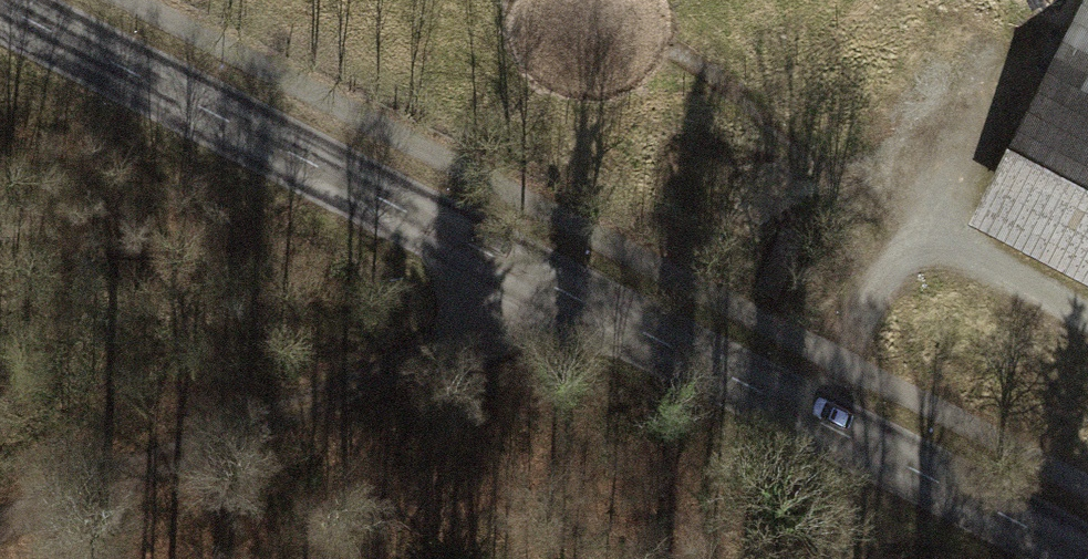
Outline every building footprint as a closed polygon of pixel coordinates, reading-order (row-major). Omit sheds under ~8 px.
[(976,235),(1087,292),(1087,15),(976,235)]
